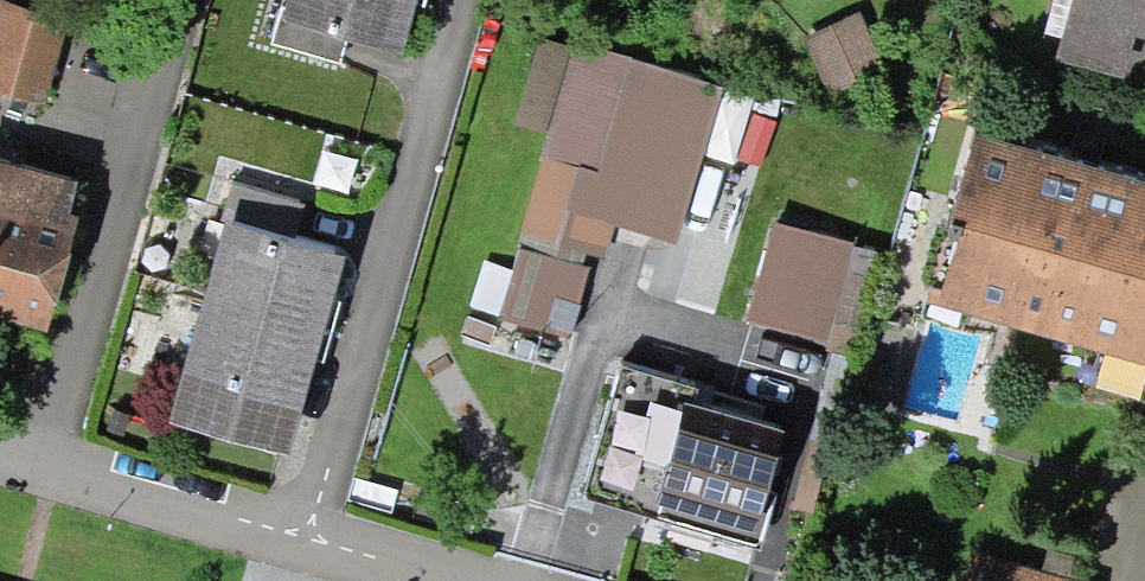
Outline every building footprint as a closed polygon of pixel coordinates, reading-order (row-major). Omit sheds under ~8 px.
[(80,10),(50,0),(11,0),(0,34),(0,85),(49,104),(80,10)] [(432,0),(281,0),(280,4),(416,52),(432,0)] [(1057,41),(1144,66),(1144,0),(1065,0),(1057,41)] [(732,85),(568,36),(491,318),(588,349),(623,229),(681,249),(732,85)] [(988,120),(938,298),(1144,355),(1144,162),(988,120)] [(100,173),(0,144),(0,306),(61,329),(100,173)] [(296,442),(361,236),(240,202),(178,413),(296,442)] [(856,241),(777,218),(749,312),(828,335),(856,241)] [(771,551),(810,422),(717,398),(721,385),(631,359),(593,494),(771,551)] [(970,548),(961,580),(1096,580),(970,548)]
